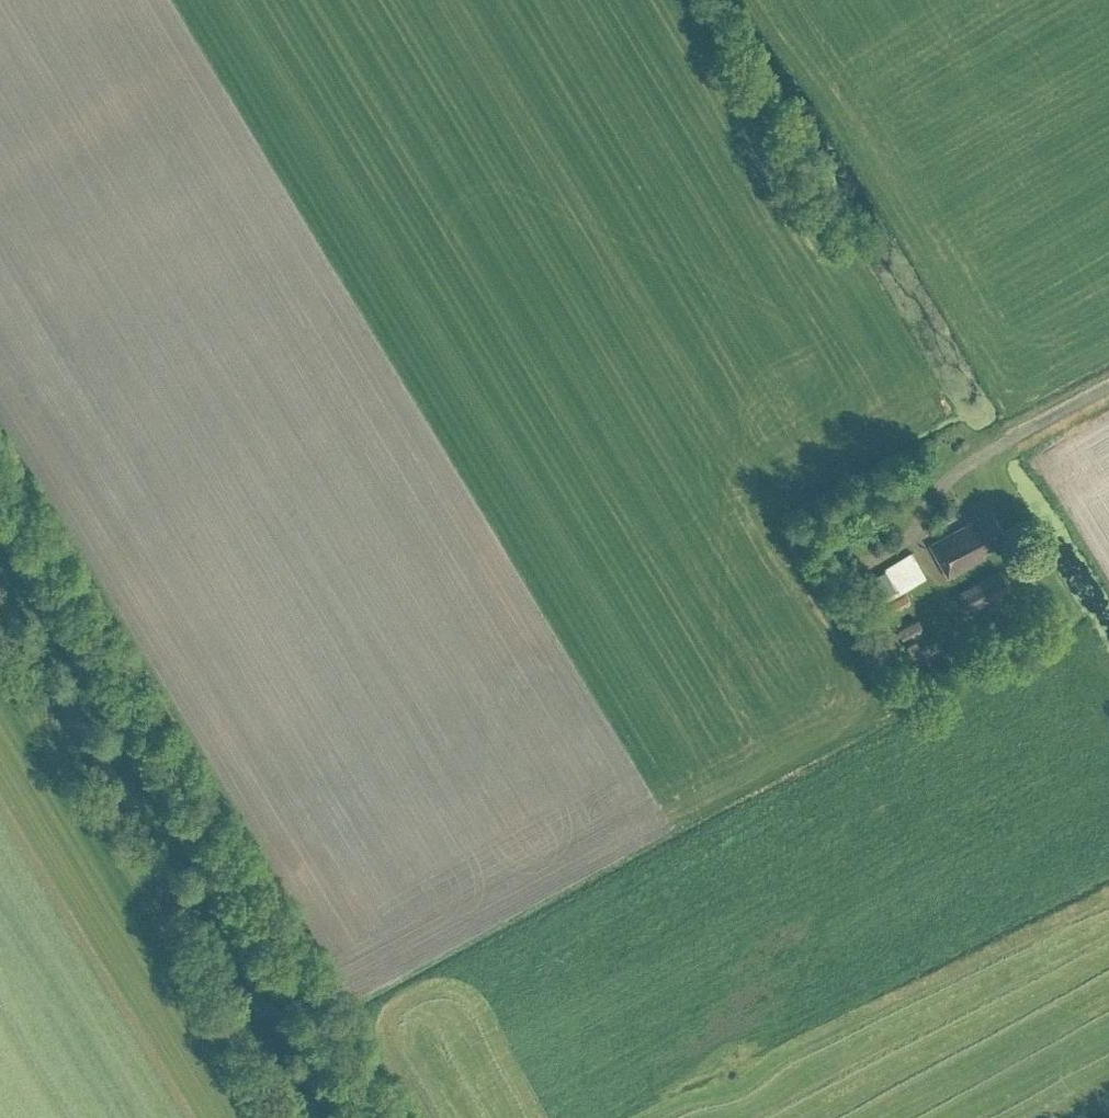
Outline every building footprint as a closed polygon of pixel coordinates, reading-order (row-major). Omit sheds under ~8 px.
[(983,549),(1008,535),(992,507),(931,542),(949,574),(985,554),(983,549)] [(918,547),(872,569),(885,595),(931,573),(918,547)] [(969,610),(1012,587),(1001,567),(958,591),(969,610)] [(905,591),(887,602),(892,611),(911,600),(905,591)] [(916,639),(908,644),(917,660),(925,655),(916,639)]
